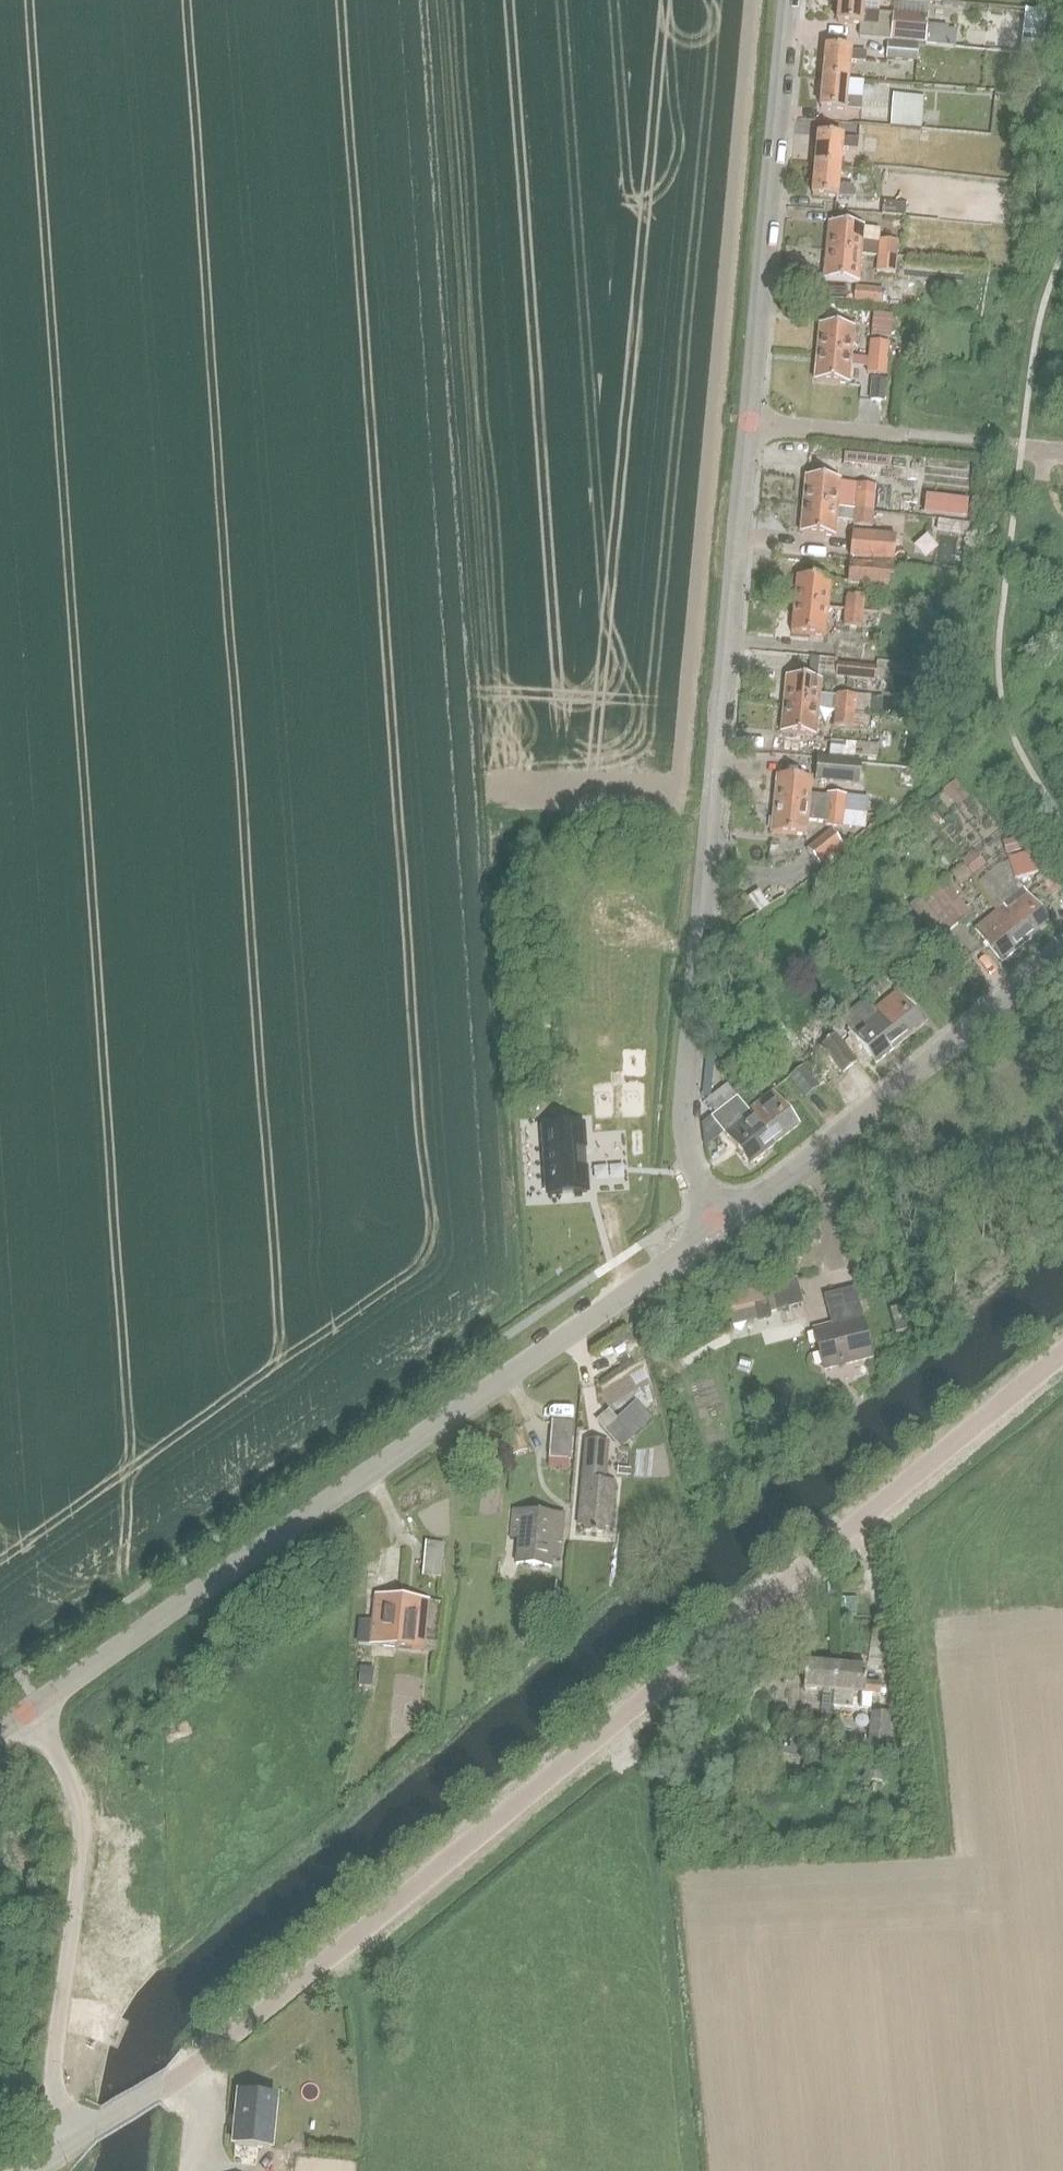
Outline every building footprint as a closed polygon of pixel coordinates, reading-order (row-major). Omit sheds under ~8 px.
[(840,26),(864,28),(864,26),(879,27),(880,17),(865,15),(867,0),(843,0),(840,26)] [(1026,11),(1021,54),(1042,57),(1047,13),(1026,11)] [(924,46),(926,28),(927,16),(893,13),(890,43),(924,46)] [(954,50),(955,35),(948,34),(948,30),(926,28),(924,46),(924,47),(954,50)] [(920,46),(890,43),(888,60),(918,63),(920,46)] [(825,79),(849,81),(851,62),(867,64),(868,55),(851,53),(852,51),(829,49),(825,79)] [(848,98),(849,81),(825,79),(822,109),(846,112),(846,109),(862,111),(863,100),(848,98)] [(893,97),(890,129),(903,129),(922,131),(924,99),(893,97)] [(818,167),(841,169),(843,150),(859,152),(860,141),(843,139),(843,137),(821,135),(818,167)] [(840,186),(841,169),(818,167),(816,199),(839,201),(839,198),(855,199),(856,188),(840,186)] [(907,206),(884,203),(882,216),(905,218),(907,206)] [(864,243),(865,230),(832,226),(829,254),(863,257),(864,243)] [(864,243),(863,257),(879,259),(881,245),(864,243)] [(879,259),(898,261),(899,245),(881,243),(881,245),(879,259)] [(860,285),(863,257),(829,254),(826,282),(860,285)] [(896,275),(898,261),(879,259),(878,273),(896,275)] [(856,290),(855,304),(883,306),(884,292),(856,290)] [(892,339),(894,316),(874,315),(872,338),(892,339)] [(853,356),(855,329),(822,325),(820,353),(853,356)] [(888,360),(889,344),(871,342),(870,358),(888,360)] [(850,384),(853,356),(820,353),(817,381),(850,384)] [(886,376),(888,360),(870,358),(868,374),(886,376)] [(885,402),(886,381),(871,380),(870,402),(885,402)] [(805,504),(839,507),(841,480),(807,477),(805,504)] [(856,508),(874,510),(875,497),(857,495),(856,508)] [(969,501),(926,497),(924,514),(967,519),(969,501)] [(837,535),(838,519),(839,507),(805,504),(803,532),(837,535)] [(839,507),(838,519),(854,520),(855,512),(855,509),(839,507)] [(854,520),(854,527),(872,529),(874,510),(856,508),(855,509),(855,512),(854,520)] [(970,534),(972,523),(942,518),(940,529),(970,534)] [(897,539),(854,535),(852,559),(895,563),(897,539)] [(852,587),(894,589),(895,567),(853,565),(852,587)] [(829,608),(832,579),(799,576),(797,605),(829,608)] [(843,609),(863,611),(865,597),(845,596),(843,609)] [(827,635),(829,608),(797,605),(794,632),(827,635)] [(842,626),(862,628),(863,611),(843,609),(842,626)] [(837,679),(876,683),(878,669),(839,665),(837,679)] [(820,697),(822,679),(790,676),(787,704),(819,707),(820,697)] [(837,709),(856,711),(858,697),(838,695),(838,699),(837,709)] [(819,707),(837,709),(838,699),(820,697),(819,707)] [(858,697),(856,711),(882,714),(883,700),(858,697)] [(816,735),(819,707),(787,704),(784,732),(816,735)] [(856,715),(856,711),(837,709),(835,727),(854,729),(856,715)] [(856,715),(854,729),(867,730),(869,716),(856,715)] [(831,741),(829,760),(855,762),(857,744),(831,741)] [(858,787),(860,765),(817,761),(815,782),(858,787)] [(775,806),(846,813),(848,797),(827,795),(827,798),(810,797),(812,781),(778,777),(775,806)] [(956,782),(944,791),(958,808),(969,799),(956,782)] [(844,829),(846,813),(775,806),(772,834),(806,837),(808,823),(825,825),(825,827),(844,829)] [(829,832),(806,850),(818,865),(841,847),(829,832)] [(1002,846),(1006,857),(1020,853),(1017,842),(1002,846)] [(964,862),(974,875),(986,866),(976,853),(964,862)] [(1016,881),(1038,875),(1034,855),(1011,861),(1016,881)] [(1053,892),(1062,886),(1062,874),(1057,864),(1042,873),(1053,892)] [(945,883),(911,910),(938,944),(972,917),(945,883)] [(1028,943),(1050,925),(1024,892),(1002,910),(1028,943)] [(1004,962),(1028,943),(1002,910),(977,930),(1004,962)] [(901,1045),(926,1025),(899,991),(874,1011),(901,1045)] [(901,1045),(874,1011),(865,999),(840,1019),(877,1065),(901,1045)] [(839,1041),(840,1043),(846,1038),(838,1028),(832,1032),(835,1036),(839,1041)] [(857,1064),(840,1043),(839,1041),(835,1036),(821,1047),(843,1075),(857,1064)] [(804,1068),(788,1080),(803,1099),(819,1087),(804,1068)] [(751,1109),(779,1143),(800,1126),(773,1092),(751,1109)] [(779,1143),(751,1109),(749,1111),(738,1097),(712,1117),(751,1166),(776,1146),(776,1145),(779,1143)] [(583,1123),(539,1126),(545,1197),(589,1194),(583,1123)] [(798,1281),(775,1287),(781,1311),(804,1306),(798,1281)] [(764,1289),(725,1298),(729,1316),(755,1309),(754,1306),(768,1303),(764,1289)] [(826,1297),(833,1325),(815,1330),(825,1370),(873,1358),(862,1314),(868,1313),(865,1300),(859,1302),(856,1290),(826,1297)] [(896,1335),(907,1332),(902,1309),(890,1311),(896,1335)] [(752,1361),(742,1358),(740,1366),(749,1369),(752,1361)] [(616,1421),(605,1430),(621,1449),(651,1422),(635,1404),(616,1421)] [(554,1422),(551,1459),(571,1461),(574,1423),(554,1422)] [(616,1483),(606,1482),(610,1444),(586,1442),(578,1526),(585,1526),(584,1533),(604,1534),(605,1528),(612,1528),(616,1483)] [(516,1565),(517,1565),(552,1568),(553,1561),(561,1561),(565,1514),(514,1509),(511,1540),(518,1542),(516,1565)] [(441,1579),(444,1544),(426,1542),(423,1577),(441,1579)] [(398,1649),(403,1599),(376,1596),(373,1622),(371,1646),(380,1647),(398,1649)] [(425,1651),(429,1601),(403,1599),(398,1649),(416,1650),(425,1651)] [(360,1621),(357,1644),(371,1646),(373,1622),(360,1621)] [(836,1691),(838,1665),(806,1663),(804,1689),(836,1691)] [(838,1665),(836,1691),(854,1693),(881,1695),(882,1682),(868,1681),(869,1668),(838,1665)] [(374,1668),(361,1667),(359,1686),(373,1687),(374,1668)] [(854,1693),(836,1691),(834,1707),(853,1708),(854,1693)] [(884,1784),(892,1718),(872,1716),(864,1782),(884,1784)] [(273,2151),(278,2099),(240,2095),(234,2147),(273,2151)]
